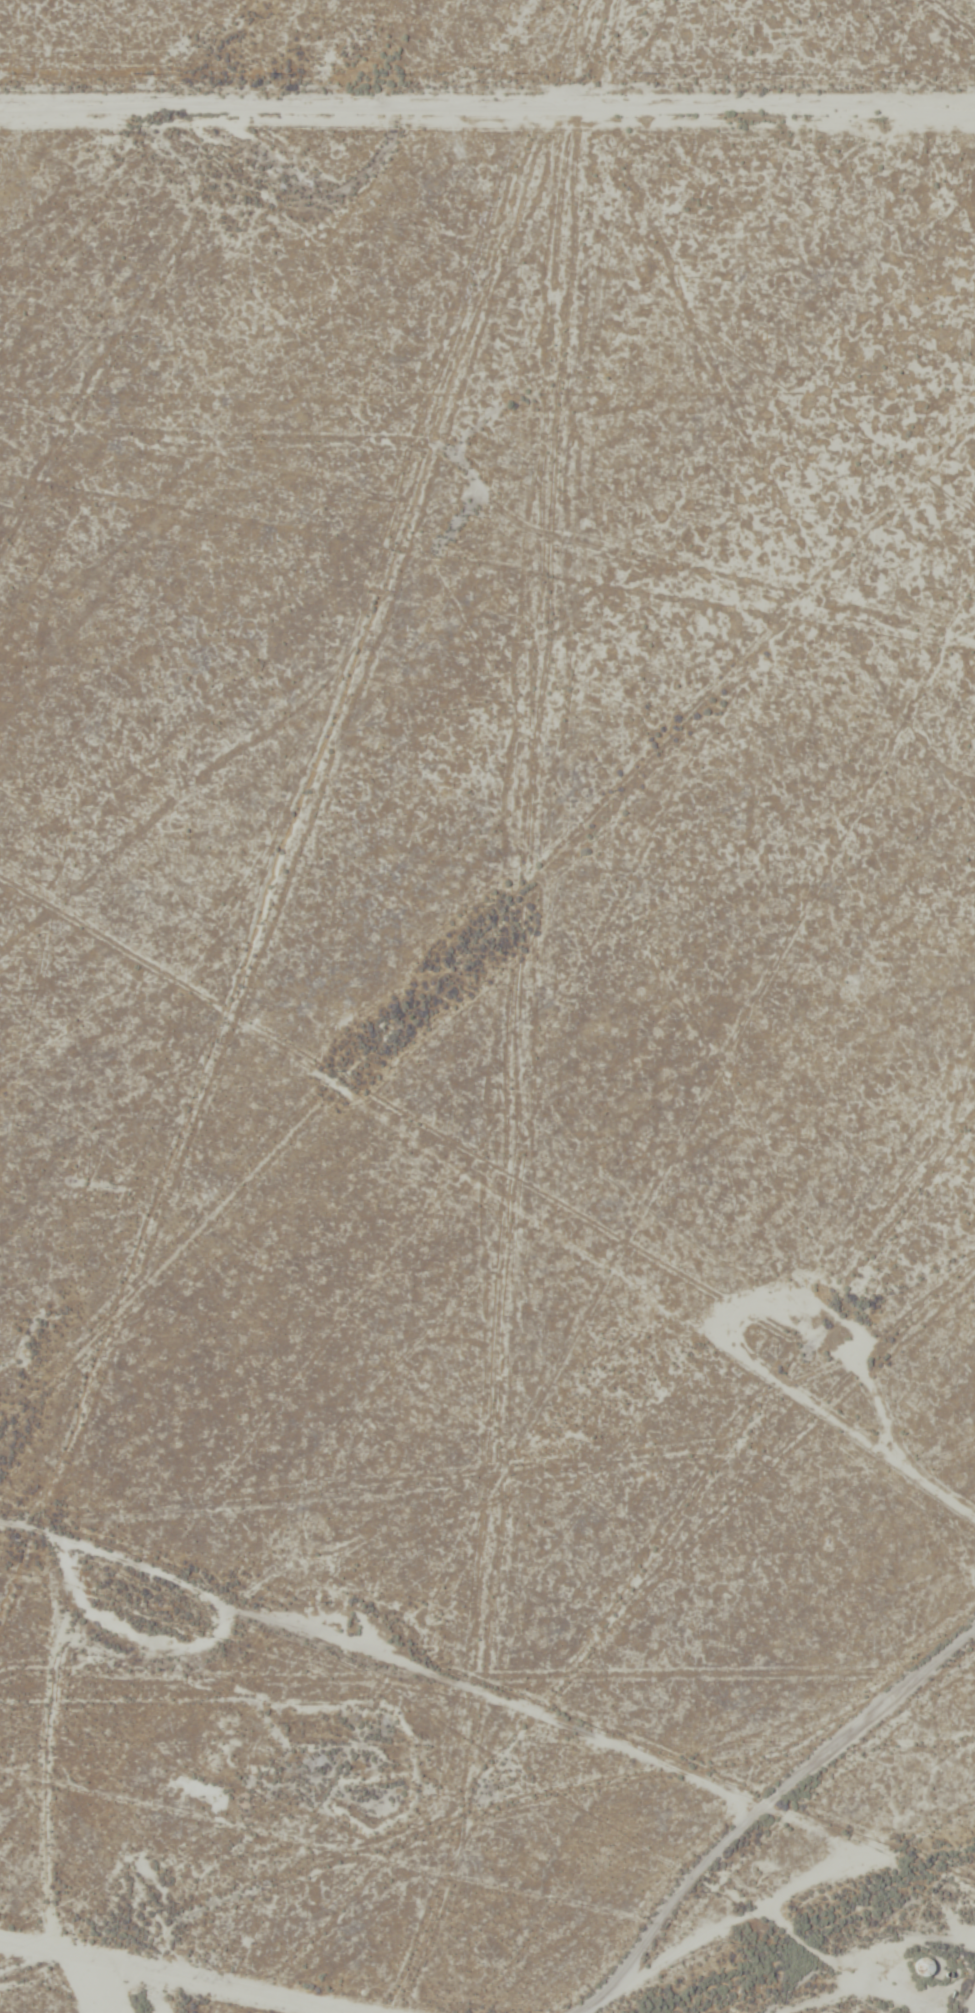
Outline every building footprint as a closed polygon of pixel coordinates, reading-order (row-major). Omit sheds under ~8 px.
[(912,1969),(925,1980),(935,1967),(923,1957),(912,1969)]
